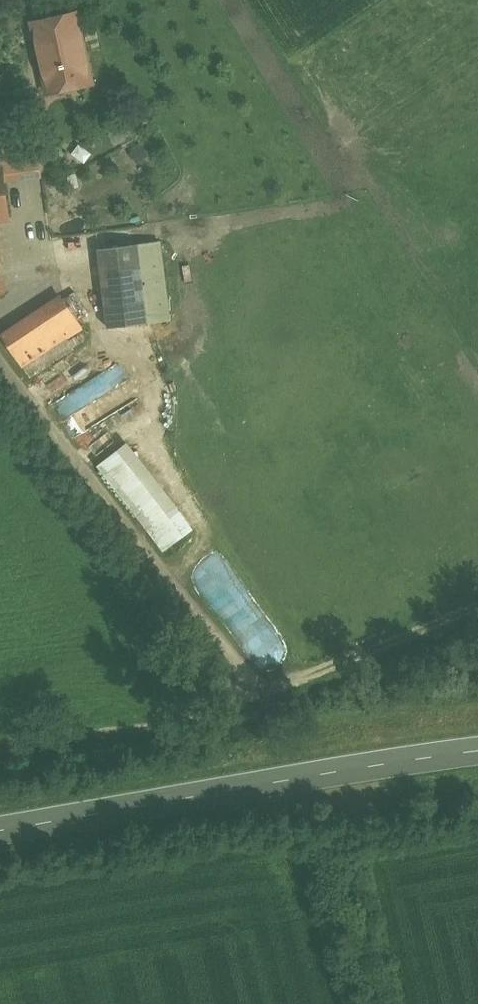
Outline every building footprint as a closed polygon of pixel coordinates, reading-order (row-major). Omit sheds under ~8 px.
[(76,13),(34,22),(49,92),(92,83),(76,13)] [(38,145),(13,148),(17,179),(41,176),(38,145)] [(0,150),(2,167),(3,167),(5,181),(17,179),(13,148),(0,150)] [(0,167),(0,220),(10,218),(5,181),(3,167),(2,167),(0,167)] [(160,241),(139,243),(148,323),(170,320),(160,241)] [(139,243),(99,248),(108,327),(148,323),(139,243)] [(9,290),(0,275),(0,295),(9,290)] [(76,292),(57,304),(61,310),(69,304),(79,319),(89,312),(76,292)] [(61,310),(37,325),(31,315),(2,334),(2,333),(1,334),(30,377),(75,348),(68,337),(83,327),(79,319),(69,304),(61,310)] [(60,402),(78,433),(141,398),(122,365),(71,395),(71,396),(60,402)] [(140,439),(108,461),(172,551),(204,529),(140,439)]
